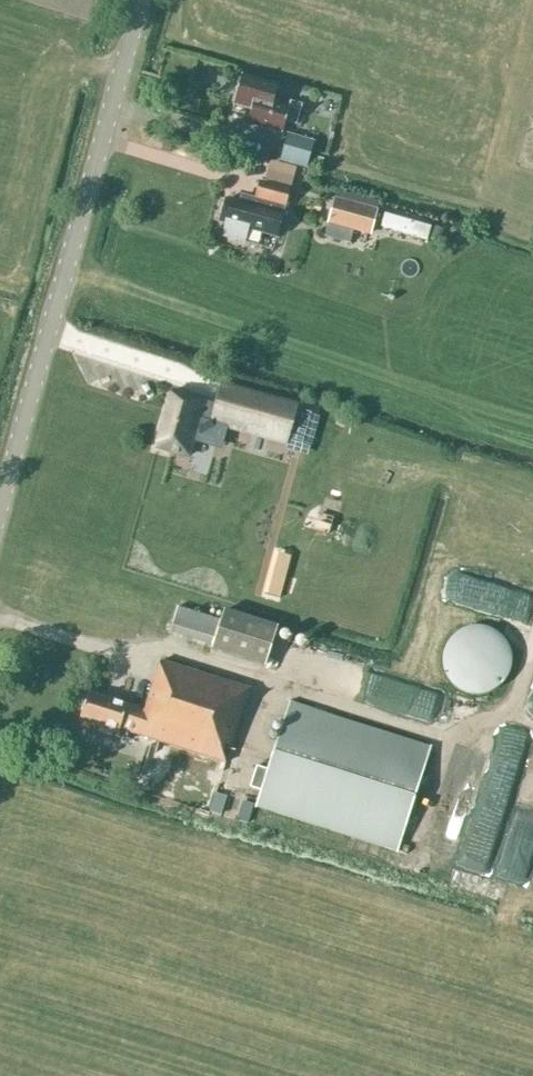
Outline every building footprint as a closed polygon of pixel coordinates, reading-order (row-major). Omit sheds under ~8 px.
[(288,108),(273,103),(278,86),(241,75),(233,105),(250,110),(246,124),(281,134),(285,121),(296,125),(301,105),(290,102),(288,108)] [(312,140),(285,133),(278,159),(305,167),(312,140)] [(241,203),(226,199),(224,204),(222,206),(220,213),(221,217),(219,222),(225,223),(221,236),(244,242),(248,229),(261,233),(262,233),(277,237),(290,189),(259,181),(254,199),(243,196),(241,203)] [(328,220),(371,233),(377,210),(334,198),(328,220)] [(145,355),(141,366),(153,369),(150,378),(179,387),(181,380),(199,386),(203,374),(145,355)] [(286,443),(297,404),(222,384),(217,404),(212,422),(286,443)] [(212,422),(217,404),(172,391),(156,446),(190,455),(200,419),(212,422)] [(327,533),(332,518),(320,514),(315,530),(327,533)] [(222,620),(177,607),(170,631),(214,645),(222,620)] [(226,610),(214,650),(266,665),(278,626),(226,610)] [(225,763),(249,690),(160,662),(144,710),(88,692),(79,721),(118,734),(119,730),(225,763)] [(372,708),(386,713),(397,685),(383,680),(372,708)] [(436,719),(437,691),(399,690),(398,718),(436,719)] [(429,748),(289,703),(255,807),(396,853),(429,748)]
